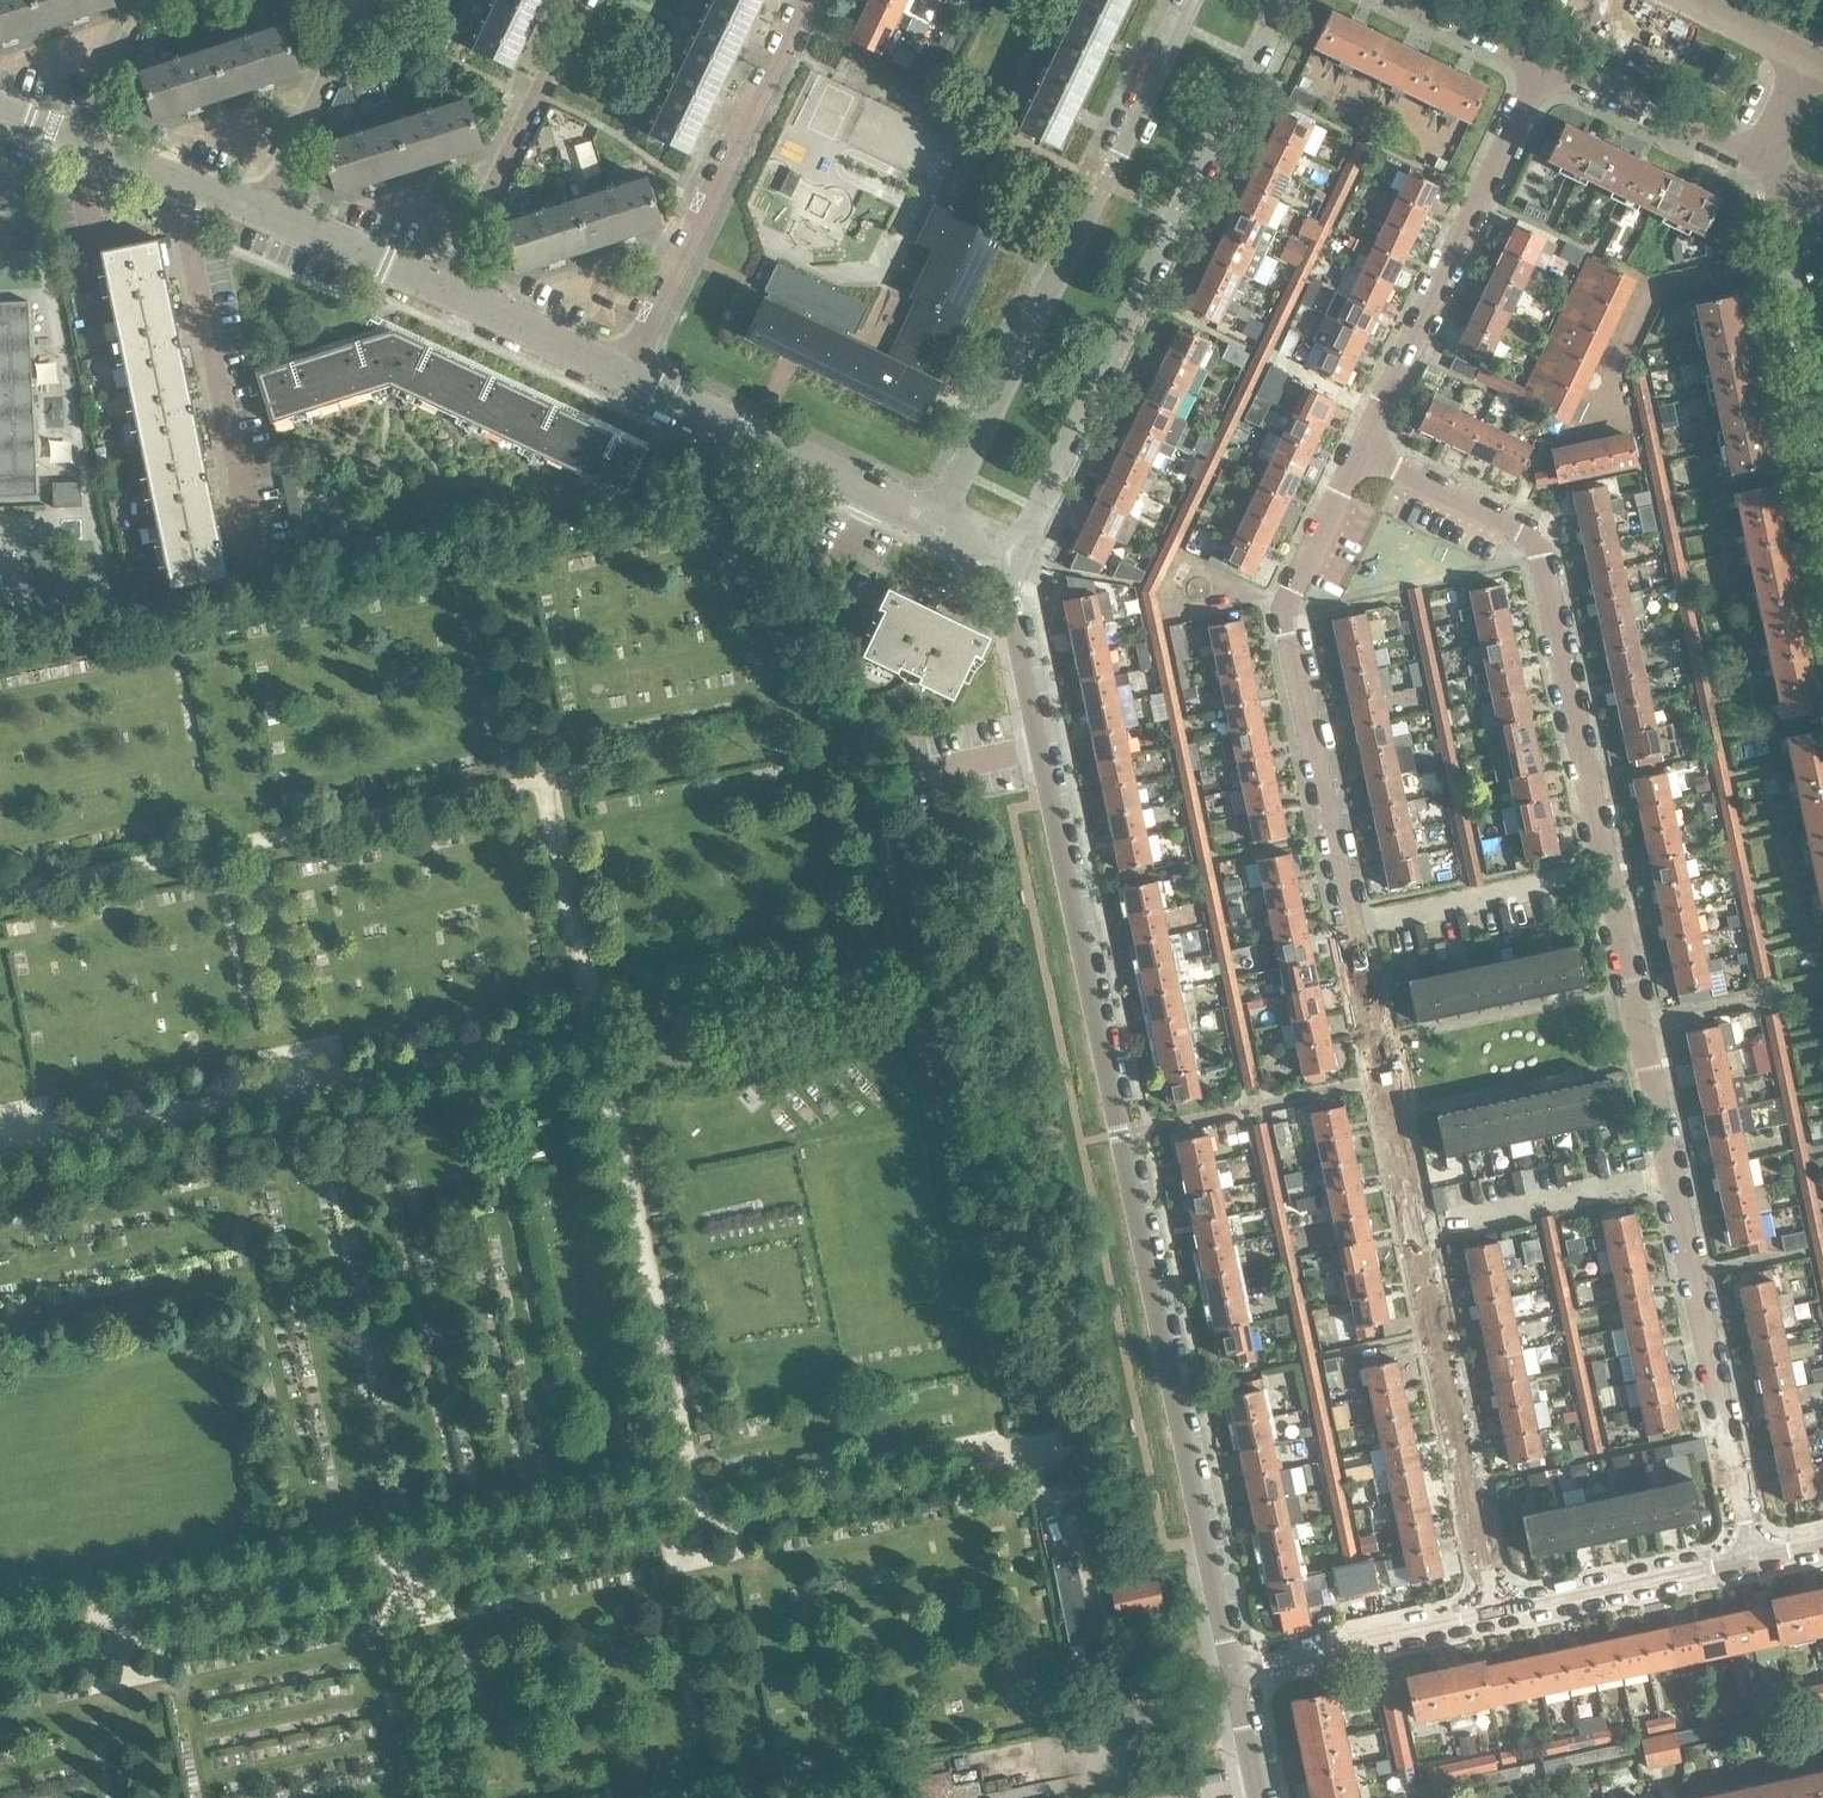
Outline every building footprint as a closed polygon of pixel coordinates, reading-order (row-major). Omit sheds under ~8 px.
[(42,27),(34,0),(0,0),(0,41),(42,27)] [(67,19),(89,12),(115,4),(114,2),(113,3),(112,0),(34,0),(42,27),(67,19)] [(492,15),(481,37),(476,35),(474,38),(479,41),(475,49),(474,49),(473,50),(514,70),(515,68),(514,68),(546,0),(499,0),(492,15)] [(701,32),(691,52),(686,50),(684,54),(689,56),(684,67),(722,86),(756,17),(721,0),(716,0),(713,6),(708,4),(707,7),(711,10),(701,32)] [(764,0),(721,0),(756,17),(764,0)] [(869,11),(895,23),(907,0),(874,0),(869,11)] [(920,2),(936,9),(938,10),(939,8),(943,0),(921,0),(920,2)] [(1053,59),(1092,78),(1106,50),(1112,37),(1113,37),(1126,9),(1107,0),(1081,0),(1053,59)] [(1126,9),(1130,0),(1107,0),(1126,9)] [(854,39),(853,40),(882,54),(882,53),(881,53),(895,23),(869,11),(855,40),(854,39)] [(1331,12),(1314,47),(1365,71),(1382,36),(1364,28),(1362,27),(1363,24),(1352,19),(1351,21),(1331,12)] [(912,18),(908,29),(924,37),(929,26),(912,18)] [(228,95),(253,87),(274,81),(300,72),(299,70),(298,70),(285,29),(286,28),(286,27),(251,37),(249,33),(245,35),(246,39),(214,50),(228,95)] [(946,28),(939,44),(953,51),(960,34),(946,28)] [(1382,36),(1365,71),(1417,97),(1434,61),(1416,53),(1414,52),(1415,50),(1403,44),(1402,46),(1400,45),(1382,36)] [(900,48),(894,60),(911,67),(911,66),(916,56),(900,48)] [(155,119),(182,110),(228,95),(214,50),(181,61),(179,56),(174,58),(175,63),(141,74),(141,76),(143,75),(156,117),(154,117),(155,119)] [(1053,59),(1019,129),(1059,148),(1073,119),(1079,107),(1092,78),(1053,59)] [(1434,61),(1417,97),(1470,122),(1487,87),(1467,77),(1465,77),(1466,75),(1455,70),(1454,71),(1453,71),(1434,61)] [(678,78),(668,100),(657,122),(653,120),(651,123),(656,126),(651,134),(650,134),(650,135),(690,155),(691,153),(690,153),(722,86),(684,67),(680,75),(675,72),(674,76),(678,78)] [(929,73),(923,86),(945,96),(947,93),(951,84),(929,73)] [(833,85),(796,162),(835,181),(841,168),(867,180),(898,116),(833,85)] [(1295,86),(1288,99),(1310,109),(1316,96),(1295,86)] [(409,170),(434,162),(455,155),(482,146),(481,144),(480,145),(467,103),(468,103),(467,101),(433,112),(431,108),(426,110),(427,114),(395,124),(409,170)] [(1283,111),(1271,135),(1301,150),(1315,156),(1327,132),(1313,125),(1283,111)] [(336,193),(364,184),(409,170),(395,124),(362,134),(361,130),(355,132),(357,136),(322,147),(323,149),(324,149),(337,190),(336,191),(336,193)] [(1565,125),(1546,160),(1598,185),(1616,149),(1598,141),(1596,140),(1597,138),(1585,132),(1584,134),(1583,133),(1565,125)] [(1271,135),(1259,160),(1289,174),(1301,150),(1271,135)] [(1356,140),(1350,154),(1361,160),(1368,144),(1357,139),(1356,140)] [(1616,149),(1598,185),(1650,211),(1668,174),(1649,165),(1647,164),(1648,163),(1637,157),(1636,159),(1634,158),(1616,149)] [(1350,154),(1343,168),(1354,174),(1361,160),(1350,154)] [(1259,160),(1247,186),(1276,200),(1289,174),(1259,160)] [(1343,168),(1336,182),(1348,188),(1354,174),(1343,168)] [(790,169),(779,192),(791,197),(802,174),(790,169)] [(1409,172),(1397,196),(1427,210),(1439,187),(1409,172)] [(1668,174),(1650,211),(1702,236),(1720,199),(1699,189),(1700,187),(1690,183),(1688,184),(1668,174)] [(590,248),(615,240),(634,234),(662,224),(661,222),(660,223),(647,181),(648,181),(648,179),(613,191),(611,186),(606,188),(607,193),(575,204),(590,248)] [(1336,182),(1330,196),(1341,202),(1348,188),(1336,182)] [(1247,186),(1236,210),(1265,224),(1266,224),(1272,210),(1283,215),(1288,206),(1276,200),(1247,186)] [(1330,196),(1323,210),(1334,216),(1341,202),(1330,196)] [(1397,196),(1386,221),(1416,235),(1427,210),(1397,196)] [(516,272),(544,263),(590,248),(575,204),(542,214),(541,209),(536,211),(537,215),(502,226),(503,228),(504,228),(517,269),(516,270),(516,272)] [(764,302),(748,337),(782,353),(784,350),(801,358),(799,362),(801,363),(802,362),(884,402),(898,408),(920,419),(920,420),(922,421),(926,413),(929,415),(933,407),(930,405),(939,386),(940,384),(938,383),(938,384),(926,378),(934,361),(943,365),(943,364),(947,357),(965,319),(961,317),(994,248),(995,246),(997,242),(999,238),(953,217),(952,216),(951,216),(939,211),(935,209),(919,242),(935,250),(913,297),(918,300),(915,307),(898,343),(906,346),(898,364),(847,340),(850,332),(856,335),(861,326),(870,307),(779,263),(769,283),(765,291),(770,294),(767,301),(765,300),(764,302)] [(1236,210),(1224,234),(1263,253),(1276,229),(1266,224),(1265,224),(1236,210)] [(1323,210),(1317,223),(1319,224),(1318,225),(1328,230),(1334,216),(1323,210)] [(1305,217),(1297,235),(1309,240),(1311,241),(1312,239),(1321,244),(1328,230),(1318,225),(1319,224),(1317,223),(1314,221),(1305,217)] [(1369,231),(1364,241),(1404,260),(1416,235),(1386,221),(1379,235),(1369,231)] [(1516,225),(1505,249),(1534,263),(1540,250),(1552,256),(1557,245),(1554,243),(1546,239),(1523,228),(1516,225)] [(1224,234),(1212,259),(1242,274),(1251,278),(1263,253),(1224,234)] [(1721,237),(1712,239),(1713,247),(1723,245),(1721,237)] [(1359,238),(1353,250),(1368,258),(1362,271),(1392,285),(1404,260),(1364,241),(1361,240),(1359,238)] [(160,239),(110,249),(101,251),(170,590),(230,578),(196,415),(188,377),(182,347),(174,309),(168,280),(162,247),(160,239)] [(1309,240),(1303,252),(1314,258),(1321,244),(1312,239),(1311,241),(1309,240)] [(1505,249),(1493,274),(1522,288),(1534,293),(1539,284),(1527,278),(1534,263),(1505,249)] [(1303,252),(1296,266),(1308,272),(1314,258),(1303,252)] [(1589,258),(1575,288),(1618,308),(1632,279),(1589,258)] [(1212,259),(1200,284),(1230,299),(1235,289),(1242,274),(1212,259)] [(1296,266),(1290,280),(1301,286),(1304,279),(1308,272),(1296,266)] [(1362,271),(1350,295),(1380,309),(1392,285),(1362,271)] [(1493,274),(1481,298),(1511,312),(1522,288),(1493,274)] [(1290,280),(1283,295),(1294,300),(1301,286),(1290,280)] [(1200,284),(1188,310),(1218,324),(1220,321),(1224,311),(1225,309),(1235,314),(1240,304),(1239,303),(1230,299),(1200,284)] [(1575,288),(1562,315),(1605,336),(1618,308),(1575,288)] [(1338,289),(1326,314),(1338,320),(1368,334),(1380,309),(1350,295),(1338,289)] [(1283,295),(1277,308),(1288,314),(1294,300),(1283,295)] [(1735,296),(1694,304),(1706,361),(1747,353),(1742,331),(1744,331),(1741,318),(1739,319),(1735,296)] [(1481,298),(1470,323),(1499,337),(1511,312),(1481,298)] [(0,302),(0,497),(38,496),(29,301),(0,302)] [(1277,308),(1270,322),(1281,328),(1288,314),(1277,308)] [(1554,333),(1549,343),(1592,364),(1605,336),(1562,315),(1554,333)] [(648,449),(651,444),(382,318),(379,324),(393,330),(390,386),(627,497),(649,450),(648,449)] [(1320,329),(1315,339),(1326,345),(1356,359),(1368,334),(1338,320),(1331,335),(1320,329)] [(1270,322),(1263,336),(1275,342),(1281,328),(1270,322)] [(1470,323),(1457,349),(1486,363),(1499,337),(1470,323)] [(272,423),(390,386),(393,330),(379,324),(376,330),(255,368),(257,374),(256,374),(272,423)] [(1179,328),(1168,352),(1198,367),(1207,372),(1214,358),(1215,355),(1213,344),(1179,328)] [(1289,330),(1278,352),(1290,358),(1301,336),(1289,330)] [(1263,336),(1257,350),(1268,356),(1275,342),(1263,336)] [(1541,360),(1536,371),(1579,392),(1592,364),(1549,343),(1541,360)] [(1326,345),(1314,370),(1344,385),(1356,359),(1326,345)] [(1257,350),(1250,364),(1261,370),(1268,356),(1257,350)] [(1168,352),(1156,376),(1187,391),(1198,367),(1168,352)] [(1747,353),(1706,361),(1718,417),(1758,409),(1754,387),(1755,387),(1752,374),(1751,374),(1747,353)] [(1456,356),(1450,369),(1472,380),(1476,378),(1481,367),(1456,356)] [(1250,364),(1243,379),(1255,384),(1261,370),(1250,364)] [(1481,367),(1476,378),(1492,386),(1498,375),(1481,367)] [(1527,389),(1522,400),(1524,401),(1565,420),(1579,392),(1536,371),(1527,389)] [(1269,372),(1257,397),(1269,403),(1281,377),(1269,372)] [(1498,375),(1492,386),(1500,389),(1508,393),(1513,382),(1498,375)] [(1644,375),(1634,377),(1638,398),(1649,395),(1644,375)] [(1156,376),(1145,401),(1175,415),(1187,391),(1156,376)] [(1243,379),(1237,393),(1248,398),(1255,384),(1243,379)] [(1513,382),(1508,393),(1514,396),(1522,400),(1527,389),(1517,384),(1513,382)] [(1307,389),(1295,413),(1325,426),(1336,403),(1307,389)] [(1237,393),(1230,407),(1241,412),(1248,398),(1237,393)] [(1433,399),(1418,429),(1443,441),(1458,410),(1460,406),(1435,393),(1433,399)] [(1649,395),(1638,398),(1642,416),(1652,414),(1649,395)] [(1145,401),(1132,426),(1163,441),(1170,444),(1176,447),(1188,422),(1182,419),(1175,415),(1145,401)] [(1674,403),(1658,406),(1663,429),(1678,426),(1674,403)] [(1230,407),(1223,421),(1235,426),(1241,412),(1230,407)] [(1758,409),(1718,417),(1730,474),(1770,466),(1765,443),(1767,443),(1764,430),(1763,430),(1758,409)] [(1458,410),(1443,441),(1468,453),(1483,422),(1458,410)] [(1284,436),(1283,438),(1313,452),(1325,426),(1295,413),(1287,430),(1284,436)] [(1652,414),(1642,416),(1645,431),(1656,430),(1652,414)] [(1223,421),(1217,434),(1228,440),(1235,426),(1223,421)] [(1483,422),(1468,453),(1493,465),(1508,434),(1483,422)] [(1132,426),(1121,450),(1151,465),(1157,453),(1171,460),(1177,448),(1176,447),(1170,444),(1163,441),(1132,426)] [(1656,430),(1645,431),(1648,446),(1659,444),(1656,430)] [(1271,432),(1266,442),(1278,448),(1270,463),(1300,477),(1313,452),(1283,438),(1271,432)] [(1215,437),(1210,448),(1221,454),(1225,447),(1228,440),(1217,434),(1215,437)] [(1508,434),(1493,465),(1518,477),(1533,446),(1508,434)] [(1631,435),(1611,440),(1617,469),(1637,465),(1631,435)] [(1611,440),(1592,444),(1598,473),(1617,469),(1611,440)] [(1592,444),(1573,448),(1579,477),(1598,473),(1592,444)] [(1659,444),(1648,446),(1651,460),(1661,458),(1659,444)] [(1210,448),(1203,462),(1215,468),(1221,454),(1210,448)] [(1573,448),(1553,452),(1554,454),(1556,464),(1556,465),(1557,470),(1559,481),(1579,477),(1573,448)] [(1121,450),(1109,475),(1139,489),(1145,478),(1151,465),(1121,450)] [(1544,465),(1541,466),(1542,467),(1556,465),(1556,464),(1554,454),(1542,457),(1544,465)] [(1661,458),(1651,460),(1651,461),(1654,474),(1664,472),(1661,458)] [(1203,462),(1196,476),(1208,482),(1212,474),(1215,468),(1203,462)] [(1270,463),(1259,487),(1289,502),(1292,495),(1300,477),(1270,463)] [(1543,472),(1535,474),(1537,486),(1559,481),(1557,470),(1543,472)] [(1664,472),(1654,474),(1656,488),(1667,486),(1664,472)] [(293,473),(283,475),(301,564),(463,531),(460,520),(309,551),(293,473)] [(1109,475),(1097,500),(1128,514),(1139,489),(1109,475)] [(1196,476),(1190,490),(1202,496),(1208,482),(1196,476)] [(69,507),(67,482),(53,483),(54,508),(69,507)] [(83,506),(81,482),(67,482),(69,507),(83,506)] [(1606,485),(1573,491),(1579,519),(1611,512),(1624,510),(1622,498),(1609,501),(1606,485)] [(1774,485),(1734,493),(1746,549),(1786,541),(1781,519),(1783,519),(1780,506),(1778,507),(1774,485)] [(1667,486),(1656,488),(1659,502),(1670,500),(1667,486)] [(1259,487),(1247,512),(1277,526),(1289,502),(1259,487)] [(1190,490),(1183,504),(1195,510),(1202,496),(1190,490)] [(1097,500),(1085,525),(1115,539),(1128,514),(1097,500)] [(1670,500),(1659,502),(1662,516),(1673,513),(1670,500)] [(1183,504),(1176,518),(1188,524),(1195,510),(1183,504)] [(1247,512),(1235,536),(1266,550),(1277,526),(1247,512)] [(1611,512),(1579,519),(1583,543),(1616,536),(1613,521),(1611,512)] [(1673,513),(1662,516),(1665,530),(1676,528),(1673,513)] [(1176,518),(1169,532),(1182,538),(1188,524),(1176,518)] [(1078,553),(1070,569),(1099,574),(1103,565),(1115,539),(1085,525),(1074,547),(1073,550),(1078,553)] [(1676,528),(1665,530),(1668,544),(1679,542),(1676,528)] [(1224,530),(1219,540),(1230,546),(1223,561),(1223,562),(1227,564),(1253,576),(1266,550),(1235,536),(1224,530)] [(1169,532),(1163,546),(1175,552),(1178,547),(1182,538),(1169,532)] [(1616,536),(1583,543),(1589,571),(1622,565),(1620,552),(1616,536)] [(1786,541),(1746,549),(1758,605),(1798,597),(1793,575),(1795,575),(1792,562),(1790,562),(1786,541)] [(1679,542),(1668,544),(1671,558),(1682,556),(1679,542)] [(1163,546),(1156,560),(1168,566),(1175,552),(1163,546)] [(1682,556),(1671,558),(1674,572),(1685,570),(1682,556)] [(1123,560),(1115,576),(1142,581),(1147,571),(1123,560)] [(1156,560),(1149,574),(1162,580),(1168,566),(1156,560)] [(1622,565),(1589,571),(1595,600),(1628,593),(1625,578),(1622,565)] [(1685,570),(1674,572),(1676,582),(1677,586),(1687,584),(1685,570)] [(1149,574),(1143,587),(1146,598),(1156,596),(1155,594),(1162,580),(1149,574)] [(1094,581),(1066,576),(1071,599),(1096,594),(1094,581)] [(1687,584),(1677,586),(1680,600),(1690,598),(1687,584)] [(1475,591),(1470,592),(1471,595),(1474,609),(1476,618),(1508,611),(1503,585),(1475,591)] [(1420,587),(1409,589),(1412,604),(1423,602),(1420,587)] [(877,624),(862,656),(897,674),(900,668),(920,678),(917,683),(953,700),(962,681),(975,656),(980,658),(990,638),(931,610),(888,589),(878,609),(884,611),(877,624)] [(1071,599),(1063,601),(1064,604),(1069,628),(1102,621),(1112,619),(1114,619),(1112,607),(1108,591),(1096,594),(1071,599)] [(1628,593),(1595,600),(1601,627),(1634,620),(1628,593)] [(1156,596),(1146,598),(1148,612),(1159,610),(1156,596)] [(1798,597),(1758,605),(1769,661),(1809,653),(1805,631),(1807,631),(1804,618),(1802,619),(1798,597)] [(1690,598),(1680,600),(1683,614),(1693,612),(1690,598)] [(1423,602),(1412,604),(1415,619),(1426,617),(1423,602)] [(1159,610),(1148,612),(1151,626),(1162,624),(1159,610)] [(1508,611),(1476,618),(1481,645),(1514,638),(1508,611)] [(1693,612),(1683,614),(1685,628),(1696,626),(1693,612)] [(1366,613),(1333,620),(1338,647),(1372,640),(1366,613)] [(1426,617),(1415,619),(1418,634),(1429,632),(1426,617)] [(1634,620),(1601,627),(1606,654),(1639,647),(1636,631),(1648,628),(1645,618),(1634,620)] [(1225,623),(1209,627),(1213,646),(1214,654),(1247,647),(1241,620),(1225,623)] [(1102,621),(1069,628),(1074,653),(1108,646),(1104,631),(1102,621)] [(1162,624),(1151,626),(1154,641),(1165,638),(1162,627),(1162,624)] [(1182,624),(1170,627),(1177,662),(1190,659),(1182,624)] [(1696,626),(1685,628),(1687,636),(1688,642),(1699,640),(1696,626)] [(1429,632),(1418,634),(1421,649),(1432,647),(1429,632)] [(1165,638),(1154,641),(1157,655),(1168,653),(1165,638)] [(1484,659),(1473,661),(1476,674),(1520,665),(1514,638),(1481,645),(1484,659)] [(1372,640),(1338,647),(1344,674),(1377,667),(1374,651),(1372,640)] [(1699,640),(1688,642),(1691,656),(1702,654),(1699,640)] [(1108,646),(1074,653),(1080,682),(1114,675),(1112,665),(1108,646)] [(1247,647),(1214,654),(1220,681),(1253,674),(1247,647)] [(1432,647),(1421,649),(1425,664),(1435,662),(1432,647)] [(1639,647),(1606,654),(1612,681),(1645,674),(1639,647)] [(1168,653),(1157,655),(1160,670),(1171,668),(1168,653)] [(1809,653),(1769,661),(1782,719),(1821,710),(1817,688),(1819,688),(1816,674),(1814,675),(1809,653)] [(1702,654),(1691,656),(1694,670),(1705,668),(1702,654)] [(1435,662),(1425,664),(1428,679),(1439,676),(1435,662)] [(1520,665),(1476,674),(1477,684),(1489,681),(1493,699),(1525,692),(1520,665)] [(1377,667),(1344,674),(1349,701),(1383,694),(1380,681),(1377,667)] [(1171,668),(1160,670),(1163,684),(1174,682),(1171,668)] [(1705,668),(1694,670),(1697,684),(1708,682),(1705,668)] [(1253,674),(1220,681),(1224,699),(1226,707),(1258,701),(1253,674)] [(1645,674),(1612,681),(1617,707),(1650,701),(1645,674)] [(1114,675),(1080,682),(1086,709),(1119,702),(1116,687),(1114,675)] [(1439,676),(1428,679),(1431,694),(1442,691),(1439,676)] [(1174,682),(1163,684),(1166,699),(1177,696),(1174,682)] [(1708,682),(1697,684),(1700,698),(1711,696),(1708,682)] [(1442,691),(1431,694),(1434,708),(1445,706),(1442,691)] [(1496,713),(1481,717),(1483,727),(1498,723),(1498,726),(1531,719),(1525,692),(1493,699),(1496,713)] [(1383,694),(1349,701),(1355,728),(1388,721),(1385,703),(1383,694)] [(1177,696),(1166,699),(1169,713),(1180,711),(1177,696)] [(1711,696),(1700,698),(1703,712),(1714,710),(1711,696)] [(1258,701),(1226,707),(1232,734),(1264,727),(1260,709),(1258,701)] [(1650,701),(1617,707),(1623,734),(1656,727),(1650,701)] [(1119,702),(1086,709),(1091,736),(1125,729),(1122,718),(1119,702)] [(1445,706),(1434,708),(1435,713),(1437,723),(1448,721),(1445,708),(1445,706)] [(1714,710),(1703,712),(1706,726),(1716,724),(1714,710)] [(1180,711),(1169,713),(1172,727),(1183,725),(1181,719),(1180,711)] [(1531,719),(1498,726),(1504,752),(1536,746),(1531,719)] [(1388,721),(1355,728),(1360,755),(1394,748),(1413,744),(1410,730),(1391,734),(1388,721)] [(1448,721),(1437,723),(1440,738),(1451,736),(1448,721)] [(1656,727),(1623,734),(1629,761),(1662,754),(1663,760),(1680,757),(1673,724),(1656,727)] [(1716,724),(1706,726),(1709,740),(1719,738),(1716,724)] [(1183,725),(1172,727),(1175,742),(1186,740),(1184,731),(1183,725)] [(1232,734),(1220,737),(1226,763),(1237,761),(1270,754),(1264,727),(1232,734)] [(1125,729),(1091,736),(1097,762),(1130,755),(1125,729)] [(1786,737),(1798,794),(1822,789),(1822,729),(1786,737)] [(1451,736),(1440,738),(1443,753),(1454,751),(1451,736)] [(1719,738),(1709,740),(1712,754),(1722,752),(1721,744),(1719,738)] [(1186,740),(1175,742),(1176,746),(1178,756),(1189,754),(1186,744),(1186,740)] [(1507,768),(1494,770),(1497,782),(1509,779),(1542,772),(1536,746),(1504,752),(1507,768)] [(1394,748),(1360,755),(1366,781),(1399,775),(1394,748)] [(1454,751),(1443,753),(1446,765),(1447,768),(1457,766),(1456,761),(1454,751)] [(1722,752),(1712,754),(1714,768),(1725,766),(1722,752)] [(1189,754),(1178,756),(1181,771),(1192,769),(1189,754)] [(1270,754),(1237,761),(1243,788),(1275,781),(1270,754)] [(1130,755),(1097,762),(1102,789),(1136,782),(1130,755)] [(1457,766),(1447,768),(1450,783),(1460,780),(1457,766)] [(1725,766),(1714,768),(1717,782),(1728,780),(1725,766)] [(1192,769),(1181,771),(1184,785),(1195,783),(1192,771),(1192,769)] [(1542,772),(1509,779),(1515,806),(1548,799),(1542,772)] [(1639,778),(1633,779),(1638,806),(1671,800),(1665,773),(1650,776),(1639,778)] [(1399,775),(1366,781),(1372,807),(1405,801),(1403,791),(1399,775)] [(1707,775),(1694,778),(1697,793),(1703,792),(1711,790),(1708,778),(1707,775)] [(1460,780),(1450,783),(1453,798),(1464,795),(1460,780)] [(1728,780),(1717,782),(1720,796),(1731,794),(1728,780)] [(1275,781),(1243,788),(1249,815),(1281,808),(1275,781)] [(1136,782),(1102,789),(1108,816),(1141,809),(1136,782)] [(1195,783),(1184,785),(1187,799),(1197,797),(1195,783)] [(1798,794),(1809,850),(1822,847),(1822,789),(1798,794)] [(1731,794),(1720,796),(1723,810),(1734,808),(1731,794)] [(1464,795),(1453,798),(1456,812),(1467,810),(1464,795)] [(1405,801),(1372,807),(1377,835),(1411,828),(1422,825),(1419,809),(1428,807),(1425,796),(1414,798),(1405,801)] [(1197,797),(1187,799),(1190,813),(1200,811),(1197,797)] [(1671,800),(1638,806),(1644,833),(1677,827),(1673,811),(1684,809),(1681,798),(1671,800)] [(1515,806),(1500,809),(1506,836),(1511,835),(1521,833),(1553,826),(1548,799),(1515,806)] [(1281,808),(1249,815),(1255,842),(1287,835),(1281,808)] [(1734,808),(1723,810),(1726,824),(1737,822),(1734,808)] [(1141,809),(1108,816),(1114,843),(1147,836),(1141,809)] [(1467,810),(1456,812),(1459,827),(1470,825),(1467,810)] [(1200,811),(1190,813),(1193,828),(1203,826),(1200,811)] [(1737,822),(1726,824),(1729,838),(1740,836),(1737,822)] [(1470,825),(1459,827),(1462,842),(1473,840),(1470,825)] [(1203,826),(1193,828),(1196,842),(1206,841),(1203,826)] [(1521,833),(1511,835),(1516,863),(1526,860),(1526,861),(1559,854),(1553,826),(1521,833)] [(1677,827),(1644,833),(1650,860),(1683,854),(1682,851),(1680,843),(1677,827)] [(1411,828),(1377,835),(1383,862),(1417,855),(1411,828)] [(1147,836),(1114,843),(1119,870),(1152,863),(1147,836)] [(1740,836),(1729,838),(1730,843),(1732,852),(1742,850),(1740,836)] [(1473,840),(1462,842),(1465,857),(1476,855),(1473,840)] [(1206,841),(1196,842),(1199,857),(1209,855),(1206,841)] [(1809,850),(1821,906),(1822,905),(1822,847),(1809,850)] [(1742,850),(1732,852),(1735,866),(1745,864),(1745,863),(1742,850)] [(1269,858),(1258,860),(1264,888),(1296,881),(1291,853),(1269,858)] [(1417,855),(1383,862),(1388,886),(1389,889),(1422,882),(1432,880),(1427,853),(1417,855)] [(1683,854),(1650,860),(1656,889),(1689,882),(1683,854)] [(1209,855),(1199,857),(1202,871),(1212,869),(1209,855)] [(1476,855),(1465,857),(1469,873),(1479,870),(1476,855)] [(1745,864),(1735,866),(1738,880),(1748,878),(1745,864)] [(1212,869),(1202,871),(1205,886),(1215,884),(1212,869)] [(1479,870),(1469,873),(1471,886),(1472,887),(1483,885),(1482,884),(1479,870)] [(1748,878),(1738,880),(1741,894),(1751,892),(1749,879),(1748,878)] [(1296,881),(1264,888),(1269,912),(1270,915),(1302,908),(1296,881)] [(1156,882),(1124,890),(1127,908),(1129,916),(1162,909),(1156,882)] [(1689,882),(1656,889),(1661,914),(1694,908),(1693,905),(1689,882)] [(1215,884),(1205,886),(1208,900),(1218,898),(1215,884)] [(1751,892),(1741,894),(1741,898),(1744,908),(1754,906),(1751,892)] [(1549,896),(1541,898),(1543,910),(1552,908),(1549,896)] [(1218,898),(1208,900),(1211,915),(1221,912),(1218,898)] [(1507,905),(1499,907),(1501,919),(1510,917),(1507,905)] [(1754,906),(1744,908),(1746,922),(1757,920),(1754,906)] [(1302,908),(1270,915),(1275,942),(1308,935),(1302,908)] [(1552,908),(1543,910),(1546,922),(1554,920),(1553,915),(1552,908)] [(1694,908),(1661,914),(1667,941),(1700,935),(1694,908)] [(1162,909),(1129,916),(1135,943),(1168,936),(1162,909)] [(1221,912),(1211,915),(1214,929),(1224,927),(1221,912)] [(1465,914),(1457,916),(1459,928),(1468,926),(1465,914)] [(1731,916),(1727,917),(1730,928),(1733,927),(1741,926),(1738,914),(1731,916)] [(1510,917),(1501,919),(1504,931),(1512,929),(1510,917)] [(1757,920),(1746,922),(1749,936),(1760,934),(1757,920)] [(1423,923),(1415,925),(1417,937),(1426,935),(1423,923)] [(1468,926),(1459,928),(1462,940),(1470,938),(1468,926)] [(1224,927),(1214,929),(1217,943),(1227,941),(1224,927)] [(1760,934),(1749,936),(1752,950),(1763,948),(1760,934)] [(1308,935),(1275,942),(1280,966),(1313,959),(1308,935)] [(1426,935),(1417,937),(1420,949),(1428,947),(1426,935)] [(1700,935),(1667,941),(1672,968),(1705,962),(1700,935)] [(1168,936),(1135,943),(1140,970),(1173,963),(1171,951),(1168,936)] [(1227,941),(1217,943),(1219,950),(1220,958),(1230,956),(1229,951),(1227,941)] [(1579,944),(1556,949),(1565,991),(1587,986),(1579,944)] [(1763,948),(1752,950),(1755,965),(1766,962),(1763,948)] [(1556,949),(1535,953),(1544,995),(1565,991),(1556,949)] [(1535,953),(1514,958),(1523,999),(1544,995),(1535,953)] [(1230,956),(1220,958),(1223,972),(1233,970),(1230,956)] [(1514,958),(1493,962),(1502,1004),(1523,999),(1514,958)] [(1313,959),(1280,966),(1285,988),(1286,995),(1319,988),(1313,959)] [(1705,962),(1672,968),(1678,995),(1711,988),(1707,972),(1721,969),(1719,959),(1705,962)] [(1493,962),(1472,967),(1481,1008),(1502,1004),(1493,962)] [(1766,962),(1755,965),(1758,978),(1768,976),(1766,962)] [(1173,963),(1140,970),(1146,996),(1179,989),(1173,963)] [(1472,967),(1451,971),(1460,1013),(1481,1008),(1472,967)] [(1233,970),(1223,972),(1226,987),(1236,985),(1233,970)] [(1451,971),(1430,976),(1439,1017),(1460,1013),(1451,971)] [(1430,976),(1408,981),(1416,1022),(1439,1017),(1430,976)] [(1236,985),(1226,987),(1229,1001),(1239,999),(1236,985)] [(1319,988),(1286,995),(1292,1022),(1325,1015),(1319,988)] [(1179,989),(1146,996),(1151,1023),(1184,1016),(1179,989)] [(1239,999),(1229,1001),(1230,1007),(1232,1015),(1242,1013),(1240,1004),(1239,999)] [(1242,1013),(1232,1015),(1235,1030),(1245,1028),(1242,1013)] [(1778,1013),(1767,1016),(1769,1029),(1780,1027),(1778,1013)] [(1325,1015),(1292,1022),(1298,1049),(1330,1042),(1325,1015)] [(1184,1016),(1151,1023),(1157,1049),(1190,1042),(1187,1028),(1184,1017),(1184,1016)] [(1715,1026),(1686,1032),(1692,1059),(1724,1052),(1737,1050),(1731,1023),(1715,1026)] [(1780,1027),(1769,1029),(1772,1043),(1783,1041),(1780,1027)] [(1245,1028),(1235,1030),(1238,1044),(1248,1042),(1245,1028)] [(1783,1041),(1772,1043),(1775,1057),(1786,1054),(1783,1041)] [(1190,1042),(1157,1049),(1163,1077),(1196,1070),(1190,1042)] [(1248,1042),(1238,1044),(1241,1059),(1251,1057),(1248,1042)] [(1330,1042),(1298,1049),(1303,1076),(1336,1069),(1330,1042)] [(1724,1052),(1692,1059),(1697,1086),(1730,1079),(1742,1077),(1745,1076),(1739,1049),(1737,1050),(1724,1052)] [(1786,1054),(1775,1057),(1778,1070),(1789,1068),(1786,1054)] [(1251,1057),(1241,1059),(1244,1073),(1254,1071),(1251,1057)] [(1789,1068),(1778,1070),(1781,1084),(1792,1082),(1789,1068)] [(1196,1070),(1163,1077),(1168,1104),(1202,1098),(1196,1070)] [(1254,1071),(1244,1073),(1247,1087),(1257,1085),(1254,1071)] [(1730,1079),(1697,1086),(1703,1113),(1734,1106),(1735,1105),(1747,1103),(1742,1077),(1730,1079)] [(1607,1079),(1585,1084),(1594,1125),(1616,1121),(1607,1079)] [(1792,1082),(1781,1084),(1783,1096),(1784,1098),(1794,1096),(1792,1082)] [(1585,1084),(1564,1088),(1573,1130),(1594,1125),(1585,1084)] [(1564,1088),(1543,1093),(1552,1134),(1573,1130),(1564,1088)] [(1543,1093),(1522,1097),(1531,1139),(1552,1134),(1543,1093)] [(1794,1096),(1784,1098),(1786,1107),(1786,1112),(1797,1109),(1794,1096)] [(1522,1097),(1501,1102),(1510,1143),(1511,1143),(1514,1158),(1534,1153),(1531,1139),(1522,1097)] [(1501,1102),(1480,1106),(1489,1148),(1510,1143),(1501,1102)] [(1734,1106),(1703,1113),(1709,1140),(1741,1133),(1755,1130),(1749,1102),(1747,1103),(1735,1105),(1734,1106)] [(1344,1106),(1311,1113),(1314,1128),(1317,1140),(1350,1133),(1344,1106)] [(1480,1106),(1459,1111),(1468,1152),(1489,1148),(1480,1106)] [(1797,1109),(1786,1112),(1789,1124),(1789,1125),(1800,1123),(1797,1109)] [(1459,1111),(1436,1116),(1445,1157),(1468,1152),(1459,1111)] [(1288,1119),(1274,1122),(1279,1146),(1293,1143),(1288,1119)] [(1800,1123),(1789,1125),(1791,1132),(1792,1139),(1803,1137),(1800,1123)] [(1265,1124),(1255,1125),(1258,1138),(1267,1136),(1265,1124)] [(1350,1133),(1317,1140),(1322,1167),(1355,1160),(1350,1133)] [(1741,1133),(1709,1140),(1714,1167),(1747,1160),(1741,1133)] [(1209,1135),(1176,1141),(1181,1167),(1214,1161),(1209,1135)] [(1267,1136),(1258,1138),(1261,1152),(1270,1150),(1267,1136)] [(1803,1137),(1792,1139),(1795,1150),(1795,1152),(1805,1150),(1803,1137)] [(1270,1150),(1261,1152),(1264,1166),(1273,1164),(1270,1150)] [(1805,1150),(1795,1152),(1798,1166),(1808,1164),(1805,1150)] [(1604,1152),(1595,1154),(1598,1166),(1606,1164),(1605,1158),(1604,1152)] [(1214,1161),(1181,1167),(1187,1195),(1220,1188),(1234,1185),(1231,1171),(1228,1172),(1225,1158),(1214,1161)] [(1355,1160),(1322,1167),(1328,1194),(1361,1187),(1355,1160)] [(1747,1160),(1714,1167),(1720,1193),(1752,1187),(1747,1160)] [(1562,1161),(1553,1163),(1556,1175),(1564,1173),(1562,1161)] [(1273,1164),(1264,1166),(1267,1179),(1276,1177),(1273,1164)] [(1606,1164),(1598,1166),(1600,1178),(1609,1176),(1606,1164)] [(1808,1164),(1798,1166),(1801,1180),(1811,1178),(1808,1164)] [(1520,1170),(1511,1172),(1514,1184),(1522,1182),(1520,1170)] [(1564,1173),(1556,1175),(1558,1187),(1567,1185),(1564,1173)] [(1276,1177),(1267,1179),(1270,1193),(1279,1191),(1276,1177)] [(1811,1178),(1801,1180),(1804,1194),(1814,1191),(1811,1178)] [(1478,1179),(1469,1181),(1472,1193),(1480,1191),(1478,1179)] [(1522,1182),(1514,1184),(1516,1196),(1525,1194),(1522,1182)] [(1361,1187),(1328,1194),(1334,1221),(1367,1214),(1361,1187)] [(1441,1187),(1431,1189),(1436,1213),(1446,1211),(1441,1187)] [(1752,1187),(1720,1193),(1726,1220),(1758,1214),(1752,1187)] [(1220,1188),(1187,1195),(1193,1222),(1226,1216),(1220,1188)] [(1279,1191),(1270,1193),(1272,1206),(1272,1207),(1281,1205),(1281,1204),(1279,1191)] [(1480,1191),(1472,1193),(1474,1205),(1483,1203),(1480,1191)] [(1814,1191),(1804,1194),(1806,1207),(1817,1205),(1814,1191)] [(1322,1196),(1297,1200),(1299,1210),(1323,1205),(1322,1196)] [(1281,1205),(1272,1207),(1275,1221),(1284,1219),(1281,1205)] [(1817,1205),(1806,1207),(1809,1221),(1819,1219),(1817,1205)] [(1226,1216),(1193,1222),(1198,1249),(1231,1242),(1245,1239),(1240,1213),(1226,1216)] [(1606,1235),(1592,1238),(1595,1249),(1608,1246),(1640,1239),(1634,1213),(1602,1220),(1606,1235)] [(1367,1214),(1334,1221),(1339,1248),(1372,1241),(1367,1214)] [(1758,1214),(1726,1220),(1731,1247),(1749,1244),(1751,1254),(1766,1251),(1758,1214)] [(1552,1215),(1541,1217),(1544,1231),(1555,1228),(1552,1216),(1552,1215)] [(1284,1219),(1275,1221),(1278,1234),(1287,1232),(1284,1219)] [(1819,1219),(1809,1221),(1812,1235),(1822,1233),(1819,1219)] [(1555,1228),(1544,1231),(1547,1244),(1558,1242),(1555,1228)] [(1803,1231),(1780,1236),(1784,1252),(1807,1247),(1803,1231)] [(1287,1232),(1278,1234),(1281,1248),(1290,1246),(1287,1232)] [(1812,1235),(1815,1249),(1822,1247),(1822,1236),(1822,1233),(1812,1235)] [(1640,1239),(1608,1246),(1614,1273),(1645,1266),(1640,1239)] [(1372,1241),(1339,1248),(1345,1275),(1378,1267),(1372,1241)] [(1231,1242),(1198,1249),(1204,1276),(1237,1269),(1235,1257),(1231,1242)] [(1467,1248),(1465,1249),(1471,1275),(1504,1268),(1520,1265),(1519,1257),(1514,1258),(1513,1254),(1501,1256),(1498,1242),(1497,1242),(1491,1243),(1467,1248)] [(1558,1242),(1547,1244),(1550,1258),(1561,1256),(1558,1242)] [(1290,1246),(1281,1248),(1283,1259),(1284,1262),(1293,1260),(1292,1257),(1290,1246)] [(1561,1256),(1550,1258),(1553,1271),(1564,1269),(1561,1256)] [(1293,1260),(1284,1262),(1287,1276),(1296,1273),(1293,1260)] [(1614,1273),(1612,1273),(1618,1300),(1651,1293),(1645,1266),(1614,1273)] [(1378,1267),(1345,1275),(1351,1301),(1384,1294),(1378,1267)] [(1504,1268),(1471,1275),(1473,1286),(1476,1302),(1509,1295),(1504,1268)] [(1237,1269),(1204,1276),(1209,1303),(1242,1296),(1237,1269)] [(1564,1269),(1553,1271),(1556,1285),(1567,1283),(1564,1269)] [(1757,1283),(1740,1286),(1746,1314),(1778,1307),(1771,1269),(1755,1273),(1757,1283)] [(1296,1273),(1287,1276),(1290,1289),(1299,1287),(1296,1273)] [(1567,1283),(1556,1285),(1558,1297),(1569,1295),(1567,1283)] [(1299,1287),(1290,1289),(1292,1303),(1302,1301),(1299,1287)] [(1651,1293),(1618,1300),(1624,1326),(1657,1319),(1651,1293)] [(1384,1294),(1351,1301),(1358,1338),(1374,1335),(1372,1325),(1389,1321),(1384,1294)] [(1509,1295),(1476,1302),(1482,1328),(1515,1321),(1509,1295)] [(1569,1295),(1558,1297),(1561,1311),(1572,1309),(1569,1295)] [(1242,1296),(1209,1303),(1215,1330),(1248,1323),(1242,1296)] [(1302,1301),(1292,1303),(1295,1317),(1304,1315),(1302,1301)] [(1778,1307),(1746,1314),(1751,1341),(1784,1334),(1781,1317),(1792,1314),(1790,1304),(1778,1307)] [(1572,1309),(1561,1311),(1562,1313),(1564,1325),(1575,1323),(1573,1311),(1572,1309)] [(1304,1315),(1295,1317),(1298,1330),(1307,1328),(1304,1315)] [(1618,1344),(1614,1345),(1616,1356),(1618,1355),(1620,1355),(1630,1353),(1663,1346),(1657,1319),(1624,1326),(1627,1342),(1618,1344)] [(1515,1321),(1482,1328),(1488,1355),(1520,1348),(1517,1333),(1515,1321)] [(1248,1323),(1215,1330),(1220,1357),(1238,1353),(1240,1363),(1256,1360),(1248,1323)] [(1575,1323),(1564,1325),(1567,1338),(1578,1336),(1575,1323)] [(1307,1328),(1298,1330),(1301,1344),(1310,1342),(1307,1328)] [(1784,1334),(1751,1341),(1757,1368),(1790,1361),(1784,1334)] [(1578,1336),(1567,1338),(1570,1352),(1581,1350),(1578,1336)] [(1310,1342),(1301,1344),(1304,1358),(1313,1356),(1310,1342)] [(1520,1348),(1488,1355),(1493,1381),(1526,1374),(1540,1371),(1535,1345),(1520,1348)] [(1620,1355),(1618,1355),(1624,1383),(1635,1381),(1669,1374),(1663,1346),(1630,1353),(1620,1355)] [(1581,1350),(1570,1352),(1573,1364),(1584,1362),(1581,1350)] [(1377,1354),(1363,1357),(1370,1394),(1403,1387),(1397,1360),(1380,1364),(1377,1354)] [(1313,1356),(1304,1358),(1307,1371),(1316,1369),(1313,1356)] [(1790,1361),(1757,1368),(1763,1394),(1795,1387),(1795,1386),(1807,1383),(1802,1360),(1790,1362),(1790,1361)] [(1584,1362),(1573,1364),(1573,1367),(1575,1378),(1587,1376),(1584,1364),(1584,1362)] [(1316,1369),(1307,1371),(1310,1385),(1319,1383),(1316,1369)] [(1526,1374),(1493,1381),(1499,1409),(1532,1402),(1526,1374)] [(1669,1374),(1635,1381),(1641,1408),(1674,1401),(1669,1374)] [(1587,1376),(1575,1378),(1578,1392),(1590,1390),(1587,1376)] [(1246,1393),(1228,1396),(1234,1422),(1267,1416),(1260,1379),(1244,1382),(1246,1393)] [(1319,1383),(1310,1385),(1312,1399),(1322,1397),(1319,1383)] [(1403,1387),(1370,1394),(1376,1422),(1409,1415),(1403,1387)] [(1795,1387),(1763,1394),(1768,1421),(1801,1414),(1795,1387)] [(1590,1390),(1578,1392),(1581,1406),(1593,1404),(1590,1390)] [(1322,1397),(1312,1399),(1315,1412),(1324,1410),(1322,1397)] [(1641,1408),(1631,1409),(1633,1420),(1643,1418),(1647,1435),(1663,1432),(1680,1428),(1675,1404),(1674,1401),(1641,1408)] [(1532,1402),(1499,1409),(1505,1436),(1538,1429),(1532,1402)] [(1593,1404),(1581,1406),(1584,1419),(1595,1417),(1593,1404)] [(1324,1410),(1315,1412),(1318,1426),(1327,1424),(1324,1410)] [(1801,1414),(1768,1421),(1774,1448),(1807,1441),(1806,1437),(1803,1425),(1818,1421),(1816,1411),(1801,1414)] [(1409,1415),(1376,1422),(1381,1446),(1414,1440),(1409,1415)] [(1267,1416),(1234,1422),(1240,1450),(1273,1443),(1267,1416)] [(1595,1417),(1584,1419),(1587,1433),(1598,1431),(1595,1417)] [(1327,1424),(1318,1426),(1321,1440),(1330,1438),(1327,1424)] [(1538,1429),(1505,1436),(1506,1443),(1511,1464),(1517,1463),(1544,1457),(1540,1441),(1549,1439),(1547,1427),(1546,1427),(1538,1429)] [(1598,1431),(1587,1433),(1592,1454),(1603,1452),(1598,1431)] [(1820,1432),(1806,1437),(1807,1441),(1821,1438),(1820,1432)] [(1330,1438),(1321,1440),(1324,1453),(1333,1451),(1330,1438)] [(1381,1446),(1370,1449),(1376,1476),(1387,1473),(1419,1466),(1414,1440),(1381,1446)] [(1807,1441),(1774,1448),(1778,1467),(1779,1474),(1812,1467),(1807,1441)] [(1273,1443),(1240,1450),(1245,1476),(1278,1469),(1273,1443)] [(1670,1445),(1662,1446),(1664,1458),(1673,1456),(1670,1445)] [(1662,1446),(1653,1448),(1656,1460),(1664,1458),(1662,1446)] [(1333,1451),(1324,1453),(1326,1467),(1336,1465),(1333,1451)] [(1628,1453),(1620,1455),(1622,1467),(1631,1465),(1628,1453)] [(1620,1455),(1611,1457),(1614,1469),(1622,1467),(1620,1455)] [(1586,1462),(1578,1464),(1580,1476),(1589,1474),(1586,1462)] [(1578,1464),(1569,1466),(1572,1478),(1580,1476),(1578,1464)] [(1336,1465),(1326,1467),(1329,1481),(1339,1479),(1336,1465)] [(1390,1489),(1376,1492),(1379,1503),(1392,1500),(1425,1493),(1419,1466),(1387,1473),(1390,1489)] [(1278,1469),(1245,1476),(1251,1503),(1283,1496),(1295,1494),(1290,1467),(1278,1469)] [(1812,1467),(1779,1474),(1785,1502),(1818,1495),(1814,1477),(1812,1467)] [(1544,1471),(1536,1473),(1538,1485),(1547,1483),(1544,1471)] [(1536,1473),(1527,1475),(1528,1480),(1530,1487),(1538,1485),(1536,1473)] [(1339,1479),(1329,1481),(1332,1494),(1342,1492),(1339,1479)] [(1692,1479),(1670,1484),(1679,1525),(1701,1521),(1692,1479)] [(1670,1484),(1649,1488),(1658,1530),(1679,1525),(1670,1484)] [(1583,1488),(1562,1492),(1565,1506),(1574,1548),(1595,1543),(1586,1502),(1583,1488)] [(1649,1488),(1628,1493),(1637,1534),(1658,1530),(1649,1488)] [(1342,1492),(1332,1494),(1335,1508),(1344,1506),(1342,1492)] [(1283,1496),(1251,1503),(1256,1530),(1289,1523),(1303,1521),(1298,1493),(1295,1494),(1283,1496)] [(1425,1493),(1392,1500),(1398,1527),(1431,1520),(1425,1493)] [(1628,1493),(1607,1497),(1616,1539),(1637,1534),(1628,1493)] [(1607,1497),(1586,1502),(1595,1543),(1616,1539),(1607,1497)] [(1344,1506),(1335,1508),(1338,1522),(1347,1519),(1344,1506)] [(1565,1506),(1544,1510),(1553,1552),(1574,1548),(1565,1506)] [(1544,1510),(1521,1515),(1530,1557),(1553,1552),(1544,1510)] [(1347,1519),(1338,1522),(1341,1535),(1350,1533),(1347,1519)] [(1431,1520),(1398,1527),(1404,1554),(1437,1547),(1431,1520)] [(1289,1523),(1256,1530),(1262,1556),(1294,1550),(1289,1523)] [(1350,1533),(1341,1535),(1344,1549),(1353,1547),(1350,1533)] [(1339,1563),(1330,1565),(1332,1570),(1335,1586),(1337,1599),(1358,1594),(1351,1560),(1356,1559),(1353,1547),(1344,1549),(1346,1561),(1339,1563)] [(1389,1559),(1385,1560),(1387,1570),(1401,1567),(1406,1566),(1410,1583),(1443,1576),(1438,1551),(1437,1547),(1404,1554),(1404,1556),(1399,1557),(1389,1559)] [(1074,1550),(1053,1554),(1070,1641),(1092,1637),(1074,1550)] [(1294,1550),(1262,1556),(1267,1584),(1300,1577),(1298,1566),(1294,1550)] [(1356,1559),(1351,1560),(1358,1594),(1378,1590),(1372,1556),(1364,1557),(1356,1559)] [(1300,1577),(1267,1584),(1268,1587),(1274,1611),(1306,1605),(1306,1604),(1324,1600),(1322,1589),(1335,1586),(1332,1570),(1307,1575),(1300,1577)] [(1117,1590),(1114,1591),(1119,1613),(1122,1612),(1161,1604),(1156,1582),(1117,1590)] [(1772,1600),(1773,1606),(1781,1642),(1822,1633),(1822,1589),(1814,1591),(1803,1593),(1772,1600)] [(1773,1606),(1746,1612),(1754,1647),(1781,1642),(1773,1606)] [(1746,1612),(1720,1617),(1728,1653),(1754,1647),(1746,1612)] [(1720,1617),(1694,1623),(1701,1658),(1728,1653),(1720,1617)] [(1694,1623),(1667,1628),(1675,1664),(1701,1658),(1694,1623)] [(1667,1628),(1641,1634),(1649,1670),(1675,1664),(1667,1628)] [(1641,1634),(1615,1640),(1622,1675),(1649,1670),(1641,1634)] [(1615,1640),(1589,1645),(1596,1681),(1622,1675),(1615,1640)] [(1589,1645),(1562,1651),(1570,1686),(1596,1681),(1589,1645)] [(1562,1651),(1536,1656),(1544,1692),(1570,1686),(1562,1651)] [(1536,1656),(1510,1662),(1517,1697),(1544,1692),(1536,1656)] [(1440,1670),(1405,1677),(1408,1689),(1410,1688),(1417,1719),(1449,1712),(1452,1730),(1474,1725),(1470,1707),(1491,1703),(1484,1667),(1483,1661),(1452,1667),(1440,1670)] [(1510,1662),(1484,1667),(1491,1703),(1517,1697),(1510,1662)] [(1393,1680),(1379,1683),(1382,1694),(1396,1692),(1393,1680)] [(1811,1687),(1814,1702),(1822,1700),(1822,1690),(1822,1685),(1811,1687)] [(1811,1687),(1799,1690),(1802,1704),(1814,1702),(1811,1687)] [(1396,1692),(1382,1694),(1384,1706),(1398,1703),(1396,1692)] [(1780,1693),(1764,1697),(1766,1707),(1782,1704),(1780,1693)] [(1303,1698),(1292,1700),(1299,1732),(1301,1743),(1308,1775),(1349,1766),(1334,1694),(1304,1700),(1303,1698)] [(1764,1697),(1752,1699),(1754,1709),(1766,1707),(1764,1697)] [(1813,1703),(1815,1713),(1822,1711),(1822,1701),(1813,1703)] [(1398,1703),(1384,1706),(1386,1717),(1400,1714),(1398,1703)] [(1803,1705),(1800,1706),(1802,1715),(1815,1713),(1813,1703),(1803,1705)] [(1727,1704),(1712,1707),(1714,1718),(1729,1715),(1727,1704)] [(1712,1707),(1699,1710),(1701,1720),(1714,1718),(1712,1707)] [(1400,1714),(1386,1717),(1389,1728),(1403,1725),(1400,1714)] [(1752,1715),(1740,1718),(1742,1729),(1755,1726),(1752,1715)] [(1674,1716),(1659,1719),(1661,1730),(1676,1727),(1674,1716)] [(1740,1718),(1727,1721),(1729,1732),(1742,1729),(1740,1718)] [(1659,1719),(1646,1722),(1648,1732),(1661,1730),(1659,1719)] [(1727,1721),(1714,1723),(1717,1735),(1729,1732),(1727,1721)] [(1714,1723),(1702,1726),(1704,1737),(1717,1735),(1714,1723)] [(1403,1725),(1389,1728),(1391,1739),(1405,1736),(1403,1725)] [(1702,1726),(1689,1729),(1692,1740),(1704,1737),(1702,1726)] [(1621,1728),(1607,1730),(1609,1741),(1623,1738),(1621,1728)] [(1689,1729),(1677,1732),(1679,1743),(1692,1740),(1689,1729)] [(1607,1730),(1580,1736),(1582,1746),(1609,1741),(1607,1730)] [(1677,1732),(1656,1736),(1662,1765),(1671,1763),(1683,1760),(1679,1743),(1677,1732)] [(1405,1736),(1391,1739),(1394,1750),(1408,1747),(1405,1736)] [(1580,1736),(1554,1742),(1556,1752),(1582,1746),(1580,1736)] [(1649,1737),(1643,1739),(1645,1749),(1649,1768),(1662,1765),(1656,1736),(1649,1737)] [(1643,1739),(1630,1742),(1632,1752),(1645,1749),(1643,1739)] [(1554,1742),(1538,1745),(1540,1755),(1556,1752),(1554,1742)] [(1624,1743),(1618,1744),(1620,1755),(1632,1752),(1630,1742),(1624,1743)] [(1618,1744),(1605,1747),(1608,1757),(1620,1755),(1618,1744)] [(1408,1747),(1394,1750),(1395,1757),(1396,1761),(1410,1758),(1408,1747)] [(1605,1747),(1593,1750),(1595,1760),(1608,1757),(1605,1747)] [(1515,1750),(1500,1753),(1502,1763),(1516,1760),(1515,1750)] [(1593,1750),(1581,1752),(1583,1763),(1595,1760),(1593,1750)] [(1495,1752),(1484,1755),(1487,1771),(1498,1769),(1495,1752)] [(1581,1752),(1568,1755),(1571,1765),(1583,1763),(1581,1752)] [(1484,1755),(1472,1757),(1476,1773),(1487,1771),(1484,1755)] [(1568,1755),(1543,1761),(1547,1776),(1572,1770),(1571,1765),(1568,1755)] [(1472,1757),(1461,1759),(1464,1776),(1476,1773),(1472,1757)] [(1410,1758),(1396,1761),(1398,1772),(1412,1769),(1410,1758)] [(1461,1759),(1450,1762),(1453,1778),(1464,1776),(1461,1759)] [(1450,1762),(1439,1764),(1442,1780),(1453,1778),(1450,1762)] [(1439,1764),(1427,1766),(1431,1782),(1442,1780),(1439,1764)] [(1518,1765),(1506,1768),(1508,1780),(1521,1777),(1521,1775),(1518,1765)] [(1308,1775),(1312,1797),(1356,1797),(1349,1766),(1308,1775)] [(1498,1770),(1493,1771),(1496,1782),(1508,1780),(1506,1768),(1498,1770)] [(1788,1775),(1793,1797),(1822,1797),(1822,1768),(1788,1775)] [(1412,1769),(1398,1772),(1401,1784),(1415,1781),(1412,1769)] [(1493,1771),(1480,1773),(1483,1785),(1496,1782),(1493,1771)] [(1480,1773),(1468,1776),(1470,1788),(1483,1785),(1480,1773)] [(1737,1786),(1740,1797),(1793,1797),(1788,1775),(1737,1786)] [(1468,1776),(1455,1778),(1457,1790),(1470,1788),(1468,1776)] [(1455,1778),(1442,1781),(1445,1793),(1457,1790),(1455,1778)] [(1429,1784),(1431,1797),(1446,1797),(1445,1793),(1442,1781),(1429,1784)] [(1687,1797),(1740,1797),(1737,1786),(1687,1797)]
